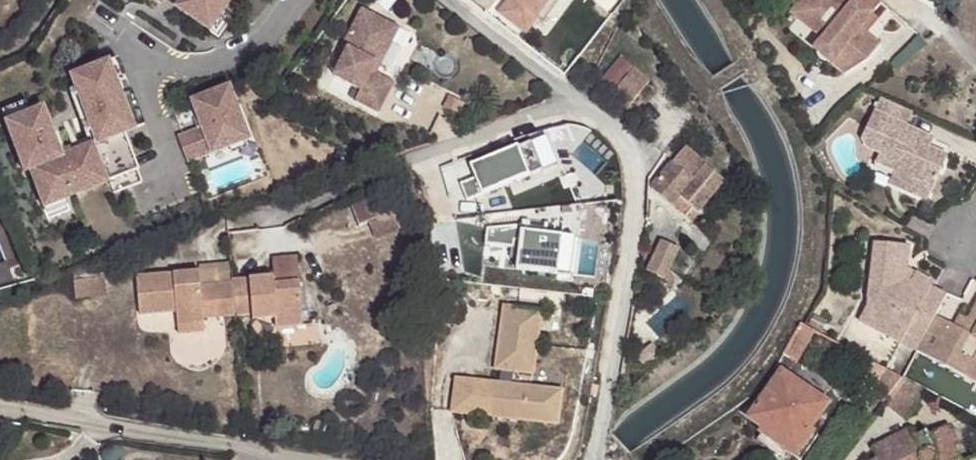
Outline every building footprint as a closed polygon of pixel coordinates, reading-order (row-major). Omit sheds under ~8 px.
[(155,11),(163,0),(138,0),(155,11)] [(203,37),(216,17),(227,0),(180,0),(174,9),(182,15),(179,20),(203,37)] [(493,7),(519,26),(539,0),(498,0),(493,7)] [(796,4),(828,30),(820,39),(816,45),(832,58),(828,62),(843,75),(865,60),(878,45),(862,32),(858,28),(867,16),(879,2),(876,0),(799,0),(796,4)] [(796,4),(789,13),(820,39),(828,30),(796,4)] [(381,21),(360,10),(346,36),(350,39),(330,75),(353,88),(348,98),(373,112),(389,84),(372,75),(367,72),(372,64),(376,67),(389,43),(374,35),(381,21)] [(867,16),(858,28),(862,32),(872,20),(867,16)] [(216,17),(203,37),(213,44),(226,25),(216,17)] [(381,21),(374,35),(389,43),(396,30),(381,21)] [(816,45),(812,49),(828,62),(832,58),(816,45)] [(626,56),(607,76),(616,85),(635,64),(626,56)] [(33,112),(8,122),(27,171),(39,167),(42,177),(36,179),(47,206),(68,198),(113,181),(117,193),(145,182),(126,133),(147,125),(121,58),(72,77),(99,144),(92,146),(91,144),(69,153),(70,155),(63,158),(46,114),(36,118),(33,112)] [(372,64),(367,72),(372,75),(376,67),(372,64)] [(653,79),(637,65),(615,89),(632,103),(653,79)] [(207,130),(182,139),(192,164),(253,140),(234,89),(196,104),(207,130)] [(880,98),(861,137),(868,150),(880,156),(876,163),(889,169),(905,177),(903,182),(929,195),(947,157),(929,149),(934,140),(906,126),(912,115),(880,98)] [(3,110),(8,122),(33,112),(29,100),(3,110)] [(474,180),(460,187),(467,203),(541,168),(528,140),(481,162),(487,174),(474,180)] [(723,183),(683,153),(654,192),(653,197),(679,215),(685,206),(700,216),(723,183)] [(481,162),(468,168),(474,180),(487,174),(481,162)] [(889,169),(884,182),(926,202),(929,195),(903,182),(905,177),(889,169)] [(68,198),(47,206),(52,218),(73,210),(68,198)] [(363,224),(376,218),(369,199),(346,208),(353,228),(363,224)] [(376,218),(363,224),(370,242),(395,232),(388,214),(376,218)] [(524,223),(490,227),(488,243),(517,246),(518,239),(523,240),(522,246),(520,266),(562,270),(566,232),(523,228),(524,223)] [(578,233),(566,232),(562,270),(574,272),(578,233)] [(938,312),(947,294),(932,285),(934,281),(914,270),(911,276),(906,273),(909,244),(875,241),(869,306),(862,319),(887,332),(894,320),(910,328),(908,332),(922,340),(938,312)] [(648,270),(663,279),(680,251),(664,242),(648,270)] [(293,283),(291,257),(266,259),(268,278),(269,278),(270,285),(293,283)] [(227,282),(225,265),(194,268),(195,272),(195,287),(227,284),(227,282)] [(99,269),(69,271),(71,301),(101,299),(99,269)] [(227,290),(227,284),(195,287),(195,272),(132,277),(135,315),(172,313),(173,326),(197,325),(198,318),(229,316),(227,290)] [(245,289),(227,290),(229,316),(247,315),(247,320),(272,318),(273,327),(297,326),(293,283),(270,285),(269,278),(268,278),(244,280),(245,289)] [(227,282),(227,284),(227,290),(245,289),(244,280),(227,282)] [(938,312),(922,340),(918,349),(967,374),(975,358),(975,303),(969,316),(963,325),(956,321),(938,312)] [(536,310),(498,305),(489,368),(495,369),(493,382),(489,381),(487,394),(467,391),(469,379),(451,376),(446,410),(551,425),(556,391),(506,384),(508,371),(528,373),(536,310)] [(962,312),(956,321),(963,325),(969,316),(962,312)] [(894,320),(887,332),(918,349),(922,340),(908,332),(910,328),(894,320)] [(813,328),(805,321),(792,341),(801,347),(813,328)] [(197,325),(173,326),(173,336),(198,334),(197,325)] [(967,374),(975,379),(975,376),(975,358),(967,374)] [(931,390),(875,360),(862,379),(912,419),(935,393),(931,390)] [(797,455),(814,430),(833,403),(784,369),(751,417),(768,428),(765,433),(766,434),(790,450),(797,455)] [(489,381),(469,379),(467,391),(487,394),(489,381)] [(814,430),(797,455),(804,459),(805,459),(822,435),(814,430)] [(957,456),(962,455),(954,434),(934,441),(933,437),(921,441),(917,432),(877,446),(881,458),(874,459),(958,459),(957,456)]
